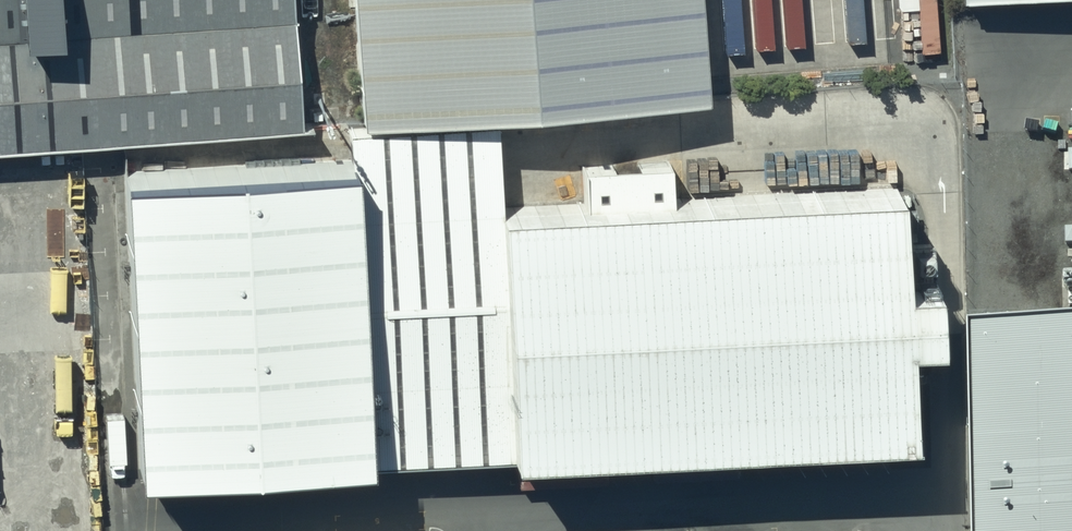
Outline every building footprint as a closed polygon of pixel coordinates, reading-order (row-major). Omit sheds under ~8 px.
[(304,133),(293,0),(0,0),(0,156),(304,133)] [(370,136),(501,131),(713,110),(705,0),(360,0),(370,136)] [(1051,100),(1054,279),(1071,279),(1071,99),(1051,100)] [(351,173),(379,475),(522,477),(506,218),(501,131),(370,136),(355,140),(351,173)] [(351,173),(133,185),(148,493),(379,475),(351,173)] [(506,218),(522,477),(924,459),(905,201),(506,218)] [(962,415),(965,530),(1071,530),(1071,412),(962,415)]
